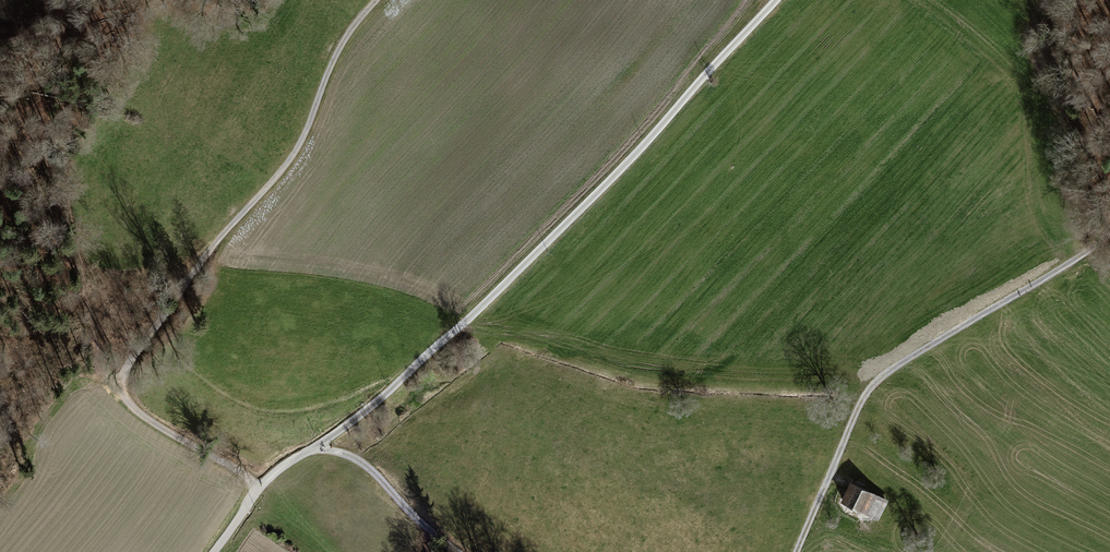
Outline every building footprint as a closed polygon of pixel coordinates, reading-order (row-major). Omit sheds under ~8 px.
[(888,501),(851,484),(842,504),(879,521),(888,501)]
